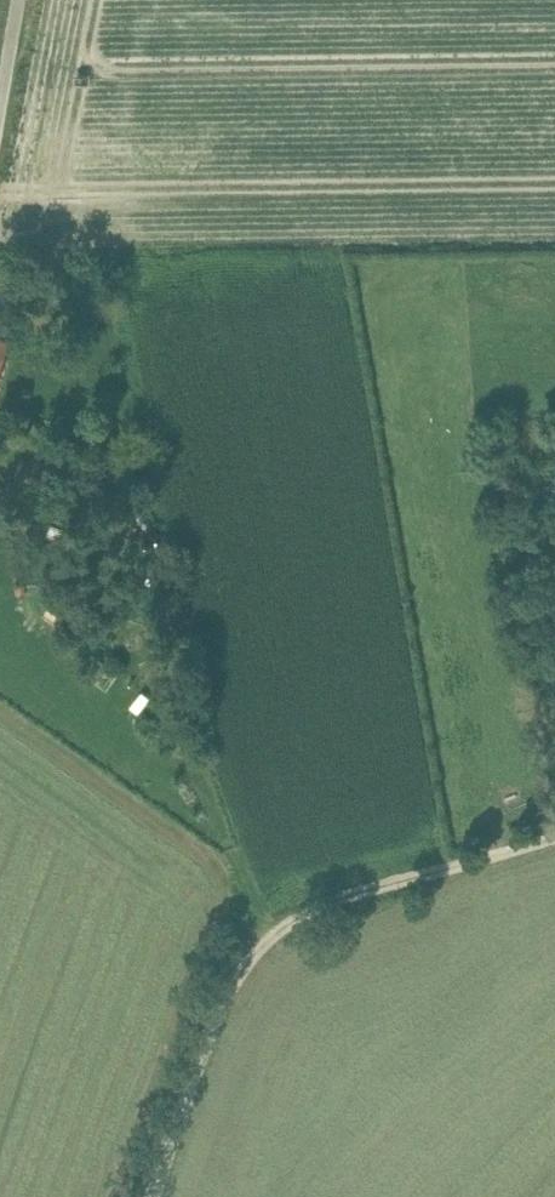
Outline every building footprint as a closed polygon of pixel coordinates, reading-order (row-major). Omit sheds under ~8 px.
[(9,340),(0,337),(0,371),(9,340)]
